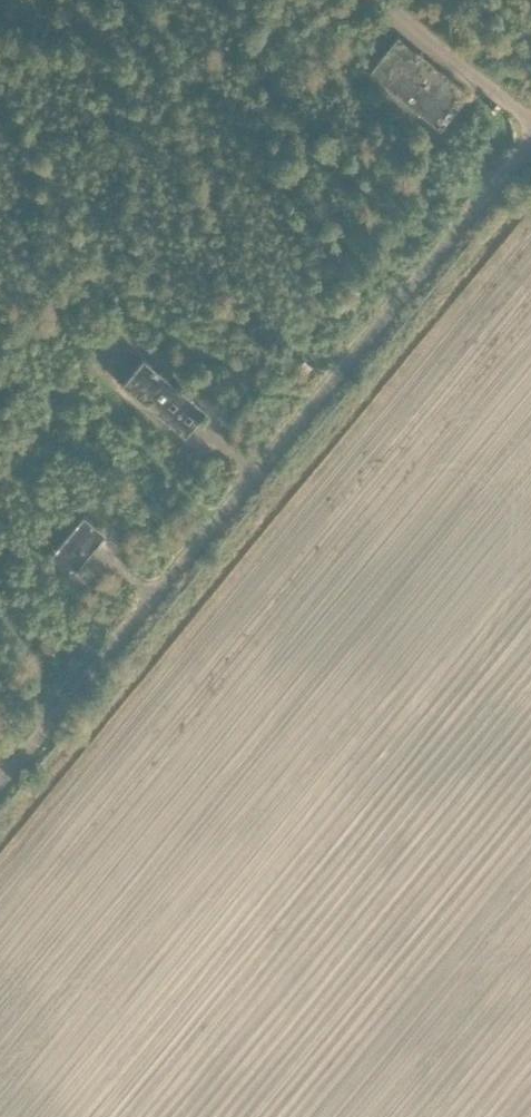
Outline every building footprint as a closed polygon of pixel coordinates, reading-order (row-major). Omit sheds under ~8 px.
[(466,97),(395,39),(365,76),(437,134),(466,97)] [(119,389),(183,441),(204,415),(140,362),(119,389)] [(46,560),(69,579),(103,538),(91,528),(94,525),(83,516),(46,560)]
